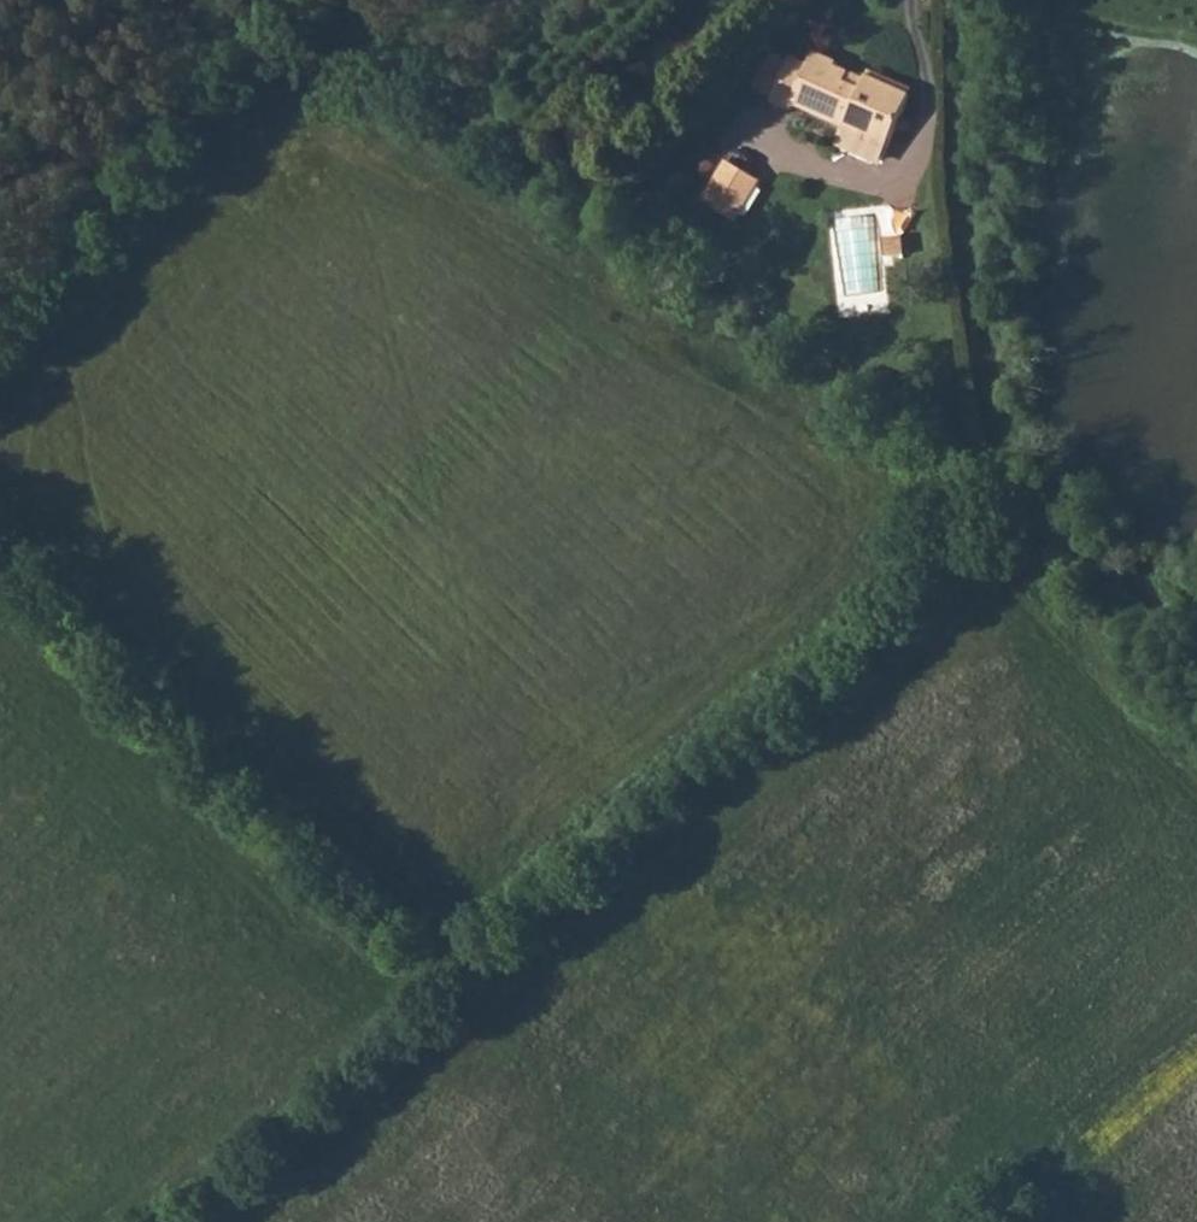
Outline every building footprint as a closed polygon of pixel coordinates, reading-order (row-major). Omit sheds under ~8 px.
[(811,58),(798,52),(776,98),(797,109),(800,101),(848,122),(840,141),(879,158),(887,155),(914,89),(865,68),(863,72),(839,62),(837,56),(816,47),(811,58)] [(703,199),(737,218),(761,177),(728,159),(703,199)]
